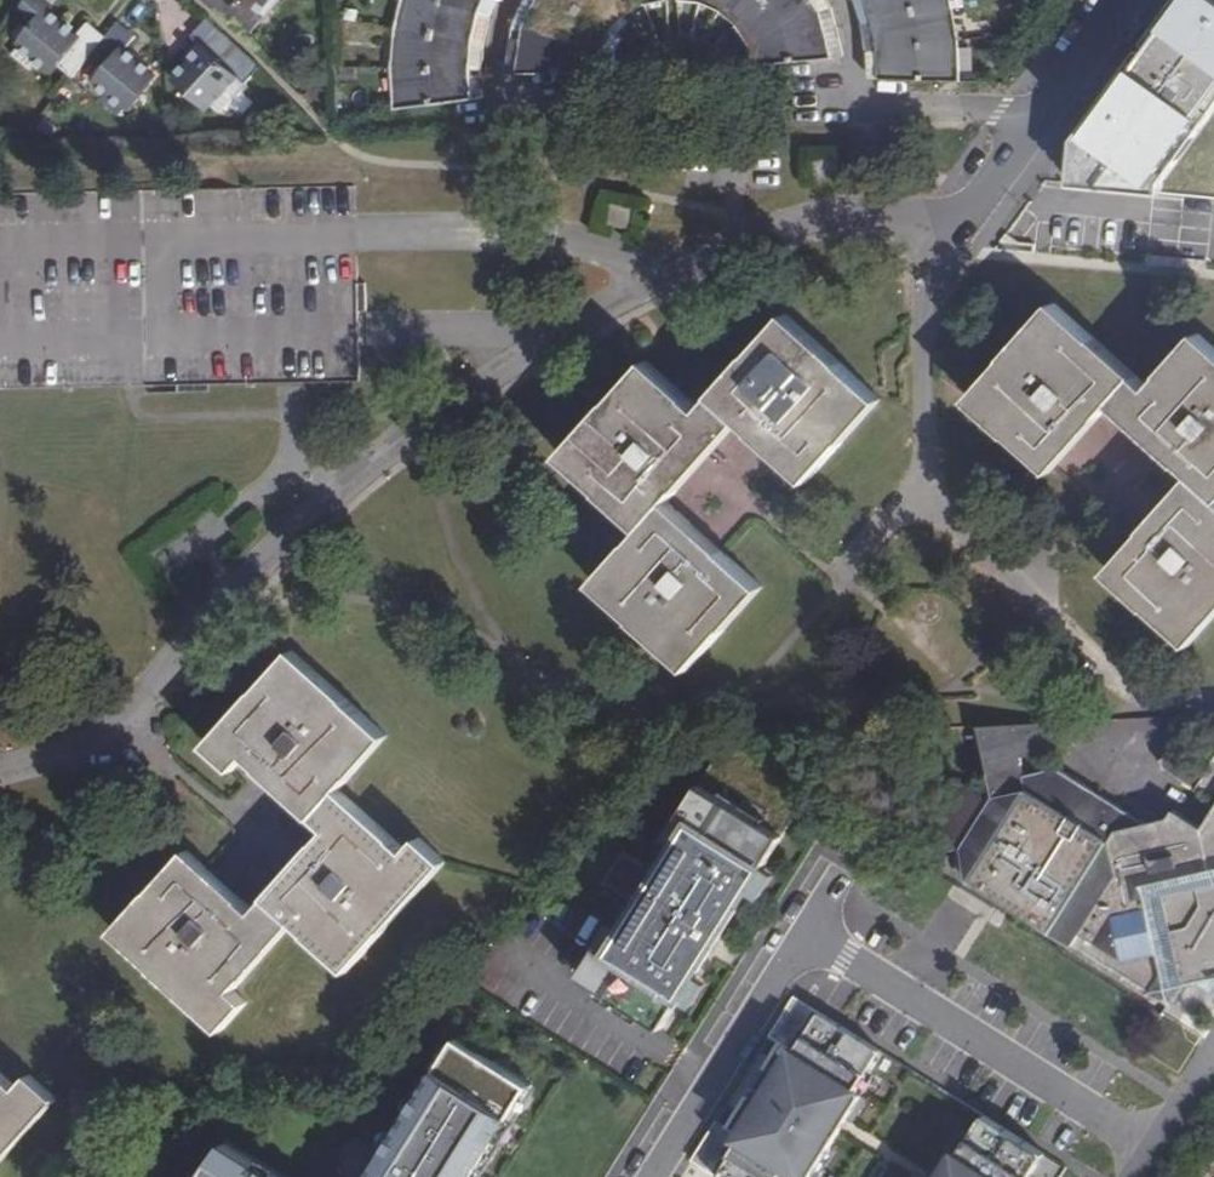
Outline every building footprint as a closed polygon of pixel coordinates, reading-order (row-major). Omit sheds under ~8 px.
[(20,8),(34,21),(21,40),(50,63),(55,59),(73,76),(91,56),(106,37),(105,36),(87,19),(75,35),(47,12),(53,5),(46,0),(26,0),(20,8)] [(228,23),(245,5),(253,11),(263,0),(201,0),(228,23)] [(397,108),(476,98),(474,68),(478,38),(489,0),(402,0),(397,22),(394,46),(392,67),(393,86),(397,108)] [(600,73),(602,62),(606,47),(612,32),(621,20),(634,9),(648,1),(651,0),(539,0),(532,16),(527,30),(521,56),(519,71),(588,73),(600,73)] [(712,3),(724,11),(734,19),(742,29),(749,40),(754,54),(757,64),(778,62),(834,58),(834,45),(825,18),(819,4),(817,0),(704,0),(712,3)] [(871,16),(878,46),(881,71),(879,79),(934,81),(961,83),(961,68),(961,55),(961,46),(959,31),(956,17),(954,4),(953,0),(865,0),(871,16)] [(1073,184),(1213,197),(1213,0),(1177,0),(1077,138),(1073,184)] [(259,67),(207,20),(192,36),(199,43),(188,55),(195,62),(176,82),(205,108),(209,104),(218,113),(259,67)] [(135,34),(118,21),(105,36),(106,37),(91,56),(109,69),(103,79),(134,101),(155,71),(125,48),(135,34)] [(634,208),(613,203),(609,223),(630,227),(634,208)] [(1055,303),(969,399),(1051,471),(1110,404),(1192,476),(1108,571),(1190,644),(1213,616),(1213,350),(1198,336),(1150,388),(1055,303)] [(881,398),(786,314),(701,407),(646,360),(562,455),(642,528),(595,581),(690,666),(761,585),(669,499),(741,418),(809,479),(881,398)] [(387,735),(294,650),(207,745),(234,770),(247,757),(328,830),(255,910),(187,851),(116,932),(223,1026),(248,998),(236,988),(294,921),(347,969),(444,861),(419,836),(407,850),(338,790),(387,735)] [(1170,1006),(1183,986),(1194,983),(1209,993),(1213,985),(1213,809),(1202,828),(1173,809),(1168,817),(1145,823),(1056,768),(1024,772),(1021,755),(1073,745),(1068,721),(978,725),(993,789),(979,792),(966,783),(959,787),(949,797),(944,807),(940,818),(939,834),(943,851),(956,848),(961,876),(966,879),(973,878),(1054,931),(1061,929),(1062,936),(1170,1006)] [(1181,737),(1173,739),(1160,759),(1163,768),(1213,800),(1213,758),(1181,737)] [(629,898),(580,976),(663,1028),(682,998),(695,978),(751,887),(764,867),(811,791),(727,739),(647,868),(624,853),(605,884),(629,898)] [(764,867),(751,887),(763,894),(775,875),(764,867)] [(705,985),(695,978),(682,998),(693,1005),(705,985)] [(715,1174),(720,1176),(797,1176),(800,1172),(807,1176),(860,1091),(853,1087),(878,1047),(818,1009),(793,1049),(786,1045),(733,1129),(740,1133),(715,1174)] [(534,1085),(458,1038),(371,1176),(477,1176),(534,1085)] [(55,1096),(30,1073),(17,1087),(0,1071),(0,1158),(55,1096)] [(1042,1150),(981,1112),(957,1152),(950,1148),(932,1176),(1025,1176),(1042,1150)] [(207,1176),(275,1176),(226,1147),(207,1176)]
